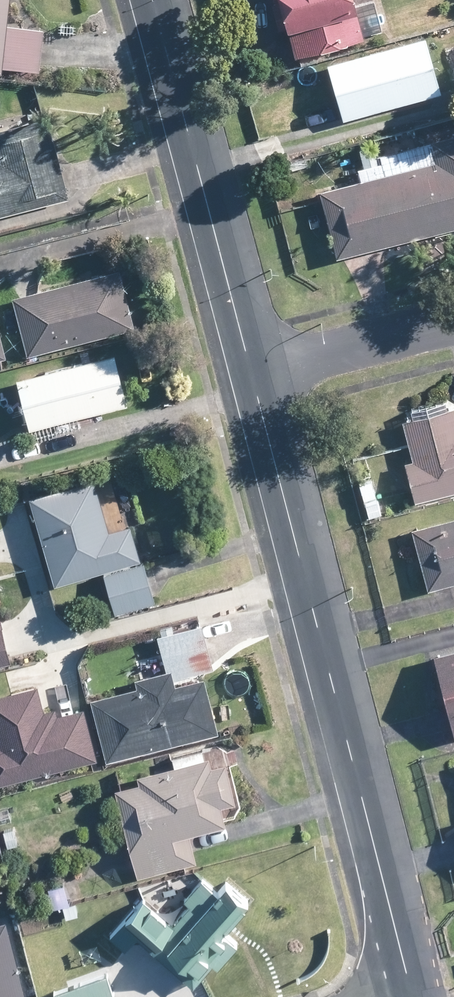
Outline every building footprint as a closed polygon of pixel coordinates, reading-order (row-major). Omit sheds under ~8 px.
[(33,72),(34,65),(38,30),(30,29),(8,26),(1,26),(4,0),(0,0),(0,68),(33,72)] [(276,29),(288,26),(294,54),(358,38),(358,36),(377,31),(370,2),(341,9),(339,0),(269,0),(276,29)] [(51,148),(44,119),(40,119),(0,129),(0,214),(64,198),(51,148)] [(374,156),(376,162),(353,169),(356,181),(315,192),(331,257),(340,255),(382,244),(439,230),(453,226),(453,136),(374,156)] [(28,354),(128,327),(113,269),(37,289),(16,294),(6,297),(21,350),(22,355),(28,354)] [(91,412),(120,405),(109,356),(89,361),(81,363),(8,379),(18,420),(21,419),(23,427),(91,412)] [(453,432),(447,408),(397,421),(408,460),(400,462),(406,484),(409,492),(411,502),(416,500),(453,491),(453,431),(453,432)] [(378,513),(373,496),(368,480),(355,485),(365,517),(378,513)] [(26,516),(30,533),(32,533),(47,585),(134,560),(133,557),(125,525),(104,532),(96,504),(94,496),(76,501),(71,484),(22,498),(27,516),(26,516)] [(407,528),(423,589),(429,588),(453,582),(453,516),(407,528)] [(151,574),(115,584),(116,584),(126,623),(162,613),(151,574)] [(208,668),(208,665),(197,624),(153,635),(159,660),(162,670),(139,676),(129,679),(131,687),(85,699),(101,761),(213,733),(199,678),(168,685),(166,678),(208,668)] [(0,627),(0,664),(8,662),(0,627)] [(428,657),(448,737),(453,736),(453,650),(428,657)] [(93,761),(80,710),(54,716),(53,709),(39,712),(33,687),(0,696),(0,785),(93,761)] [(218,822),(217,819),(213,805),(229,801),(219,763),(205,767),(203,758),(198,759),(157,770),(132,776),(133,783),(110,789),(121,830),(131,870),(133,876),(192,860),(190,853),(184,831),(218,822)] [(12,836),(9,827),(0,830),(0,838),(0,840),(12,836)] [(214,931),(241,901),(220,882),(211,892),(198,880),(179,902),(185,907),(168,927),(137,899),(105,936),(120,949),(131,937),(132,938),(187,985),(196,975),(206,963),(212,968),(231,946),(214,931)] [(6,924),(0,926),(0,996),(24,996),(6,924)] [(101,977),(100,975),(49,993),(50,996),(108,996),(101,977)]
